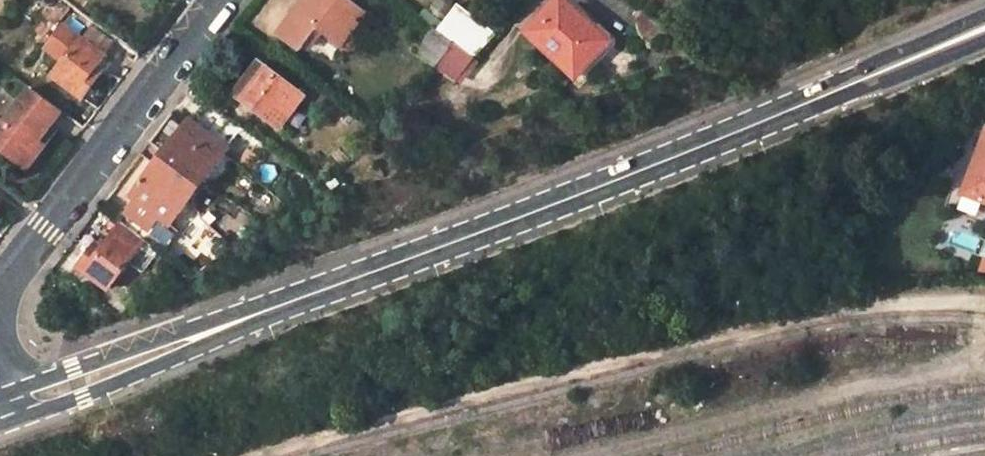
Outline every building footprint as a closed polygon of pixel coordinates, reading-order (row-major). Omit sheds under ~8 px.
[(295,11),(299,13),(310,0),(304,0),(295,11)] [(299,13),(337,44),(363,11),(349,0),(310,0),(299,13)] [(427,20),(474,56),(495,34),(448,0),(442,0),(427,20)] [(525,31),(573,79),(602,49),(581,28),(586,23),(560,0),(555,0),(525,31)] [(94,27),(80,44),(63,31),(46,53),(62,66),(52,78),(79,99),(96,77),(90,71),(113,43),(94,27)] [(257,62),(242,81),(246,84),(237,96),(279,127),(303,96),(257,62)] [(233,94),(237,96),(246,84),(242,81),(233,94)] [(39,155),(34,151),(53,126),(63,113),(30,88),(4,123),(0,120),(0,151),(26,171),(39,155)] [(133,197),(116,219),(151,245),(168,222),(171,223),(224,149),(242,126),(206,99),(190,122),(187,120),(133,197)] [(958,190),(984,200),(984,123),(958,190)] [(57,130),(53,126),(34,151),(39,155),(57,130)] [(151,245),(116,219),(79,267),(105,288),(130,255),(145,265),(157,250),(151,245)]
